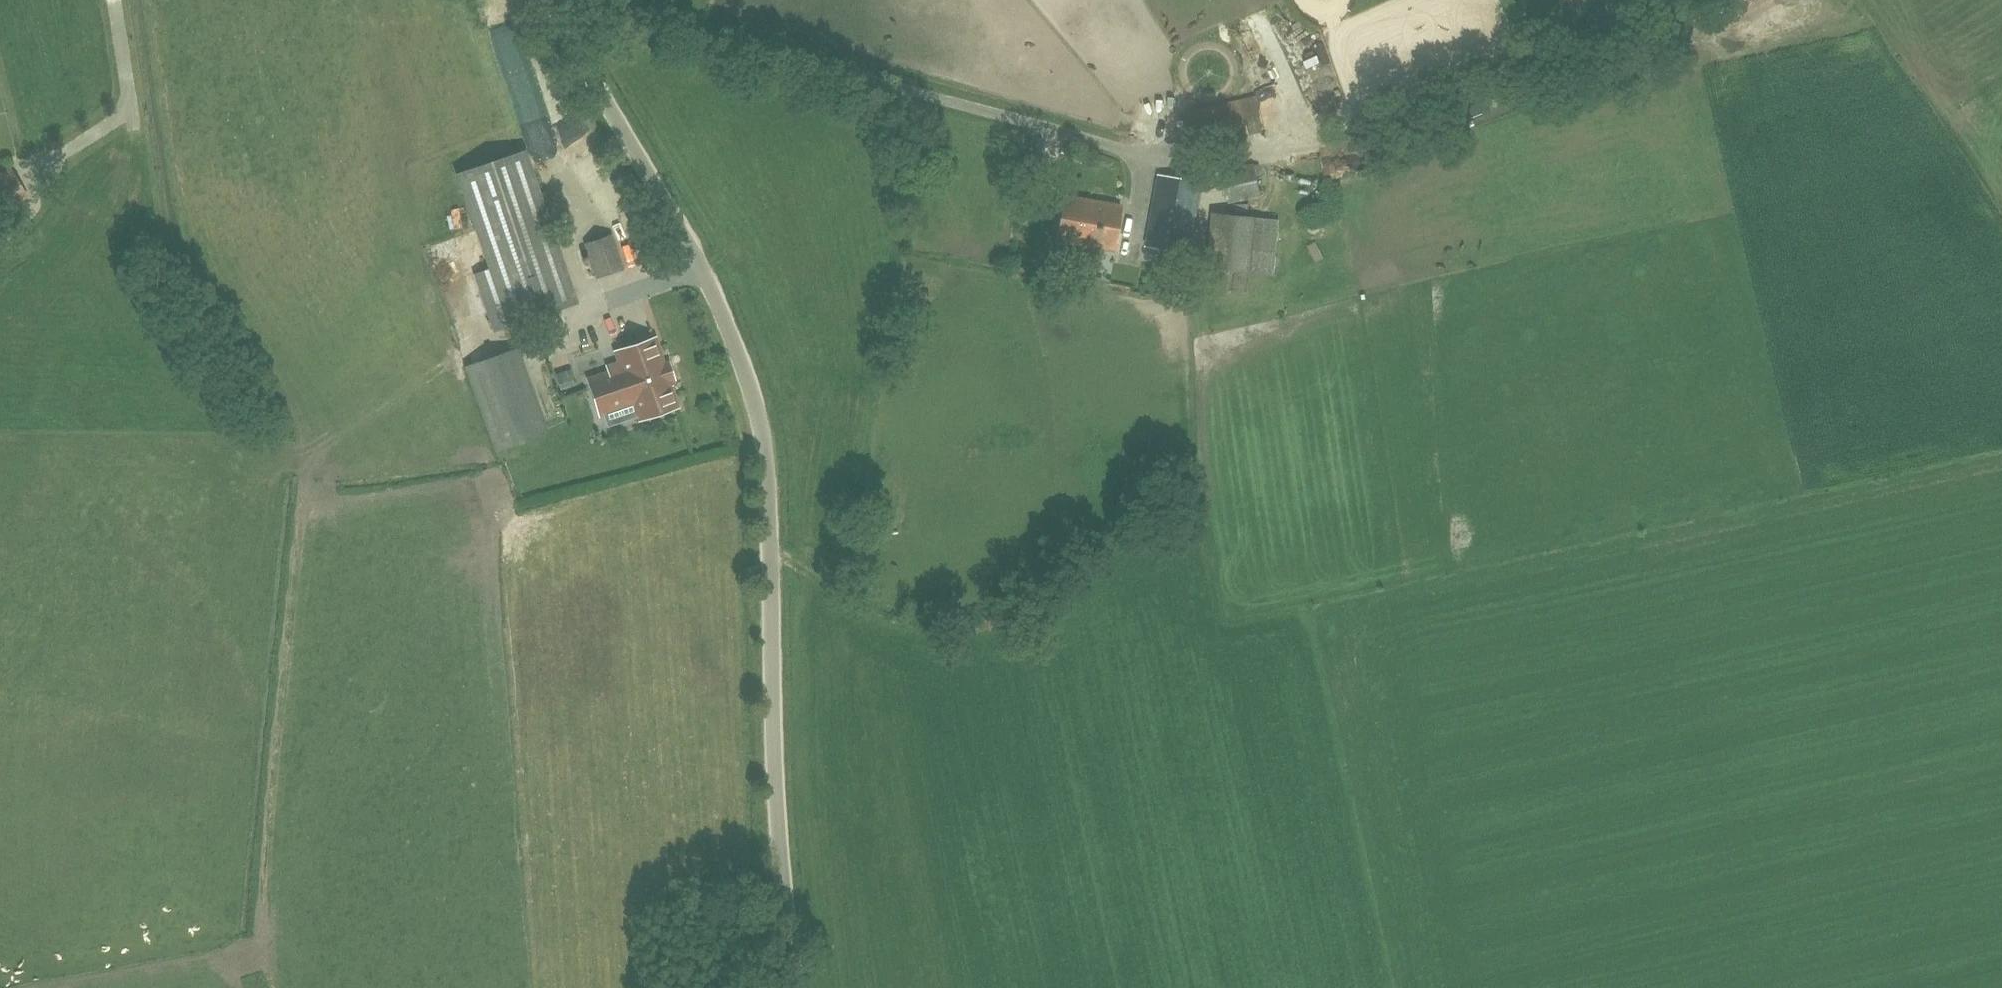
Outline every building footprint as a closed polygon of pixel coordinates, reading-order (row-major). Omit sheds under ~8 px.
[(1270,13),(1252,21),(1256,32),(1274,24),(1270,13)] [(1236,84),(1239,100),(1183,113),(1192,149),(1248,136),(1263,132),(1253,80),(1236,84)] [(1270,128),(1293,121),(1285,98),(1262,105),(1270,128)] [(1354,100),(1339,105),(1346,129),(1362,125),(1354,100)] [(1321,133),(1341,123),(1337,114),(1316,124),(1321,133)] [(523,152),(454,176),(487,271),(473,276),(493,333),(576,304),(523,152)] [(1229,205),(1262,199),(1255,163),(1223,169),(1229,205)] [(10,169),(0,175),(0,215),(28,197),(10,169)] [(1190,254),(1202,182),(1160,174),(1147,246),(1190,254)] [(1091,233),(1097,203),(1064,197),(1056,240),(1085,246),(1087,233),(1091,233)] [(1087,233),(1085,246),(1114,251),(1121,207),(1097,203),(1091,233),(1087,233)] [(1213,213),(1207,267),(1272,275),(1279,221),(1213,213)] [(597,279),(625,269),(612,234),(584,245),(597,279)] [(678,407),(668,380),(674,378),(669,364),(664,366),(654,339),(617,352),(621,365),(608,370),(609,373),(588,380),(600,415),(634,403),(640,420),(678,407)] [(496,452),(547,433),(516,350),(465,369),(496,452)]
